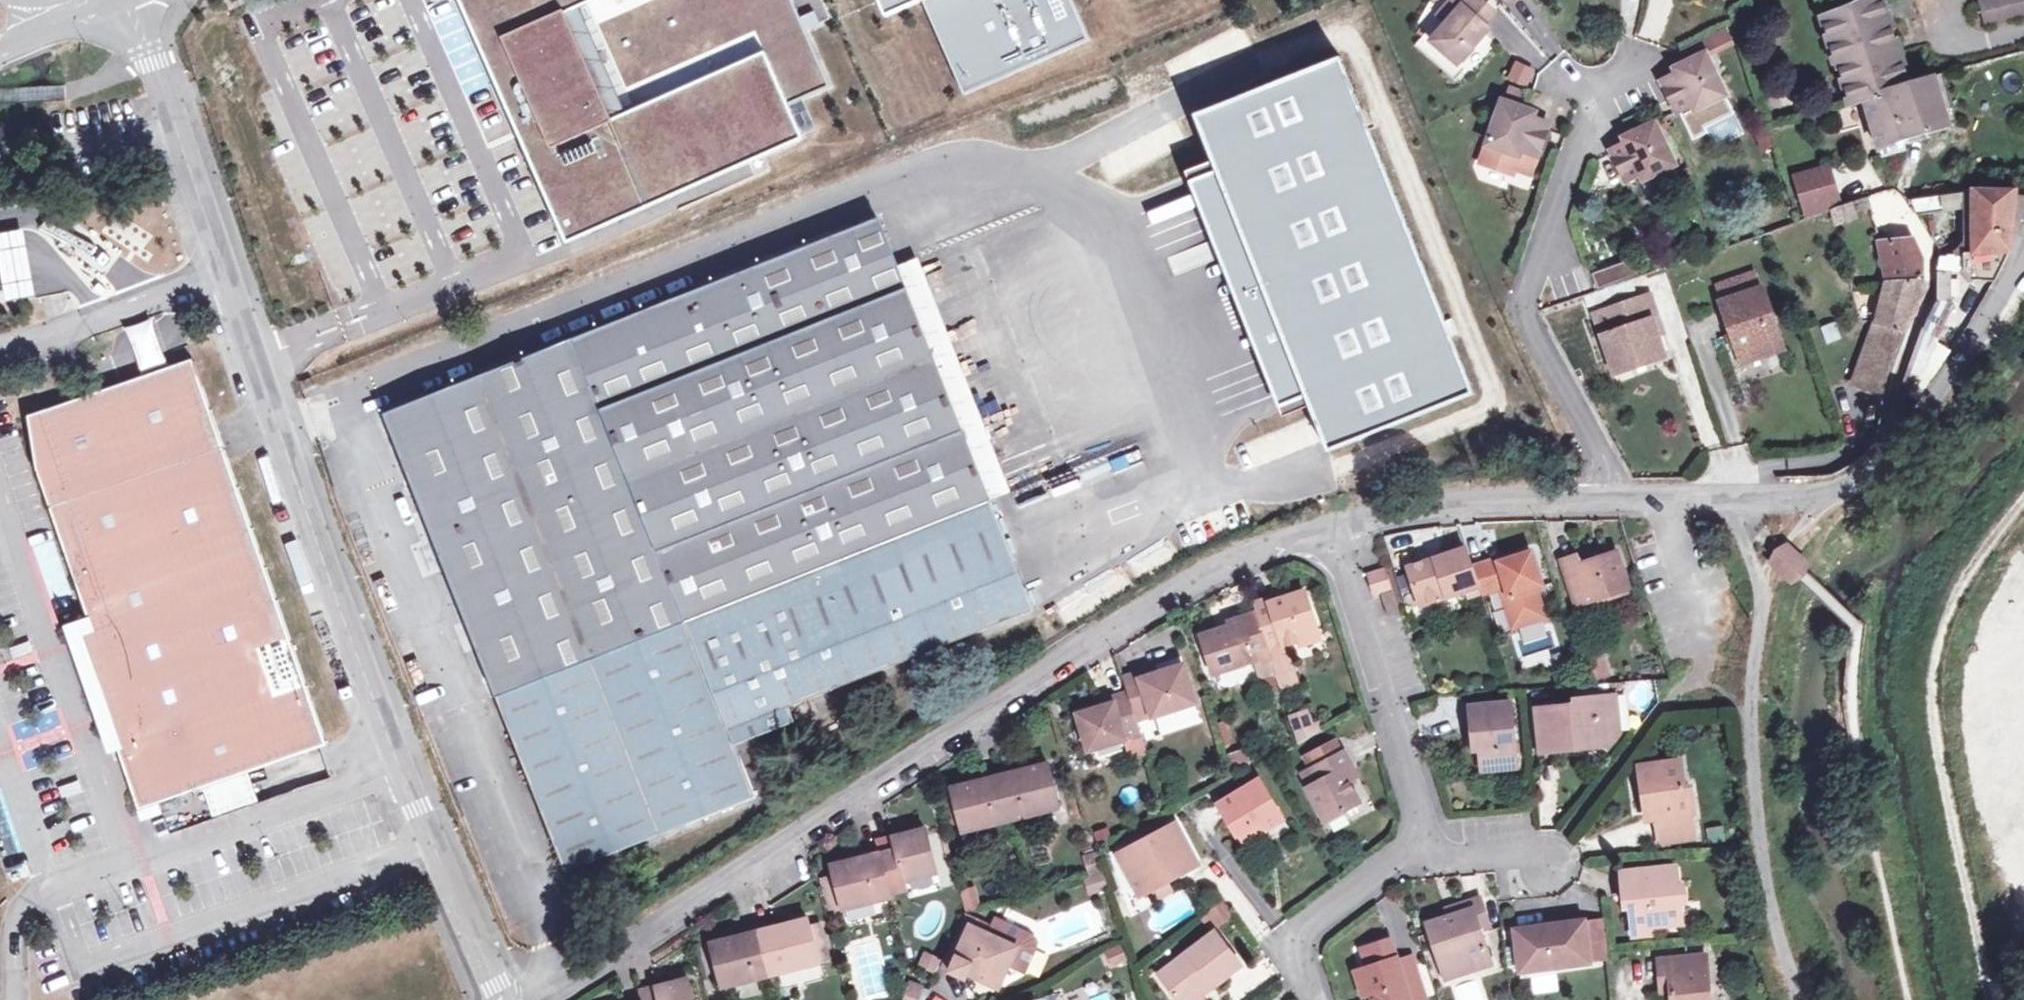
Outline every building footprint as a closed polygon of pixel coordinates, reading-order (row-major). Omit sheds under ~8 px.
[(576,248),(814,146),(795,102),(830,87),(792,0),(470,0),(576,248)] [(894,19),(928,4),(969,95),(1089,42),(1070,0),(886,0),(894,19)] [(1420,27),(1431,38),(1459,10),(1449,0),(1446,0),(1420,27)] [(1482,25),(1494,12),(1480,0),(1453,0),(1461,8),(1431,42),(1457,65),(1484,36),(1477,31),(1482,25)] [(1934,78),(1911,85),(1884,0),(1857,0),(1820,11),(1835,66),(1839,65),(1852,107),(1866,104),(1883,158),(1906,150),(1905,144),(1950,131),(1948,125),(1934,78)] [(1986,26),(2023,17),(2023,0),(1979,0),(1986,26)] [(1488,31),(1482,25),(1477,31),(1484,36),(1488,31)] [(1729,27),(1701,36),(1707,55),(1736,46),(1729,27)] [(1674,69),(1677,77),(1670,79),(1665,82),(1677,112),(1694,104),(1697,111),(1728,97),(1707,55),(1687,64),(1682,66),(1674,69)] [(1515,61),(1508,81),(1529,88),(1536,68),(1515,61)] [(1347,63),(1205,119),(1227,175),(1202,184),(1292,410),(1317,400),(1338,452),(1480,396),(1347,63)] [(1957,122),(1943,75),(1934,78),(1948,125),(1957,122)] [(1524,117),(1526,111),(1500,102),(1485,148),(1518,159),(1521,152),(1537,158),(1548,125),(1532,120),(1524,117)] [(1534,114),(1526,111),(1524,117),(1532,120),(1534,114)] [(1656,124),(1636,133),(1630,136),(1634,142),(1628,145),(1617,150),(1611,153),(1625,183),(1642,176),(1645,182),(1676,167),(1656,124)] [(1634,142),(1630,136),(1623,139),(1628,145),(1634,142)] [(1518,159),(1485,148),(1479,166),(1512,177),(1514,171),(1531,177),(1537,158),(1521,152),(1518,159)] [(1854,204),(1848,187),(1835,192),(1841,208),(1852,204),(1854,204)] [(2010,252),(2013,209),(2015,198),(2015,189),(1972,187),(1911,196),(1917,215),(1965,208),(1965,199),(1976,199),(1975,252),(1964,252),(1963,270),(1971,280),(1994,281),(2009,253),(2010,252)] [(2015,198),(2013,209),(2023,210),(2023,199),(2015,198)] [(1852,204),(1855,212),(1869,208),(1867,199),(1854,204),(1852,204)] [(1855,212),(1852,204),(1841,208),(1833,211),(1836,225),(1857,218),(1855,212)] [(1038,616),(884,219),(579,342),(737,745),(1038,616)] [(0,234),(0,260),(7,303),(35,297),(24,229),(0,234)] [(1876,323),(1907,331),(1924,295),(1922,260),(1913,238),(1880,241),(1886,285),(1876,323)] [(1630,264),(1594,272),(1598,287),(1633,279),(1630,264)] [(1720,302),(1762,288),(1755,269),(1713,283),(1720,302)] [(109,286),(102,278),(91,289),(97,296),(109,286)] [(1783,349),(1762,288),(1720,302),(1741,362),(1783,349)] [(1654,326),(1660,323),(1650,294),(1595,313),(1615,371),(1664,353),(1658,337),(1654,326)] [(1665,335),(1660,323),(1654,326),(1658,337),(1665,335)] [(1876,323),(1864,354),(1871,356),(1859,387),(1884,396),(1886,380),(1907,331),(1876,323)] [(693,623),(579,342),(387,414),(567,872),(757,796),(737,745),(719,701),(709,668),(696,630),(693,623)] [(1871,356),(1864,354),(1852,385),(1859,387),(1871,356)] [(194,358),(29,417),(39,474),(94,628),(80,633),(141,811),(206,787),(245,774),(329,744),(194,358)] [(1001,442),(1022,431),(1001,389),(980,400),(1001,442)] [(986,456),(996,498),(1009,494),(999,453),(986,456)] [(32,537),(36,549),(54,542),(50,531),(32,537)] [(1434,560),(1431,555),(1407,563),(1419,602),(1477,584),(1470,564),(1464,545),(1444,551),(1446,557),(1434,560)] [(1793,545),(1773,567),(1798,591),(1819,568),(1793,545)] [(1576,552),(1559,558),(1573,603),(1628,587),(1616,549),(1578,560),(1576,552)] [(1503,584),(1517,624),(1544,616),(1531,576),(1538,573),(1530,550),(1498,559),(1496,556),(1470,564),(1477,584),(1480,592),(1498,586),(1503,584)] [(1444,551),(1431,555),(1434,560),(1446,557),(1444,551)] [(1365,574),(1369,590),(1388,584),(1383,568),(1365,574)] [(1511,625),(1517,624),(1503,584),(1498,586),(1511,625)] [(1384,610),(1396,606),(1389,587),(1377,590),(1384,610)] [(1255,611),(1274,669),(1279,682),(1295,676),(1291,664),(1294,662),(1287,642),(1318,631),(1304,589),(1271,600),(1269,596),(1252,601),(1255,611)] [(1274,669),(1255,611),(1242,614),(1243,621),(1229,625),(1201,633),(1212,671),(1254,658),(1259,674),(1274,669)] [(1228,618),(1229,625),(1243,621),(1242,614),(1228,618)] [(11,649),(15,660),(33,654),(29,642),(11,649)] [(1608,654),(1585,658),(1589,681),(1611,677),(1608,654)] [(1141,680),(1139,672),(1122,677),(1128,694),(1136,721),(1151,715),(1153,719),(1196,705),(1184,667),(1156,675),(1141,680)] [(1154,668),(1139,672),(1141,680),(1156,675),(1154,668)] [(1114,705),(1100,709),(1080,716),(1091,751),(1141,735),(1136,721),(1128,694),(1112,699),(1114,705)] [(1574,707),(1537,710),(1540,752),(1581,749),(1580,742),(1599,740),(1608,749),(1620,735),(1614,697),(1574,700),(1574,707)] [(1098,703),(1100,709),(1114,705),(1112,699),(1098,703)] [(1511,704),(1457,708),(1459,735),(1466,735),(1469,772),(1517,769),(1511,704)] [(1340,766),(1350,761),(1343,749),(1338,751),(1332,740),(1305,755),(1311,766),(1318,780),(1309,785),(1306,786),(1325,821),(1360,802),(1348,781),(1340,766)] [(1683,759),(1660,762),(1662,772),(1642,776),(1649,824),(1656,823),(1660,842),(1695,837),(1692,815),(1695,814),(1691,785),(1687,785),(1683,759)] [(1358,775),(1350,761),(1340,766),(1348,781),(1358,775)] [(1640,765),(1642,776),(1662,772),(1660,762),(1640,765)] [(963,833),(1010,821),(1059,809),(1048,764),(999,776),(952,788),(963,833)] [(1311,766),(1302,771),(1309,785),(1318,780),(1311,766)] [(206,787),(216,816),(255,802),(245,774),(206,787)] [(1260,777),(1217,802),(1237,835),(1256,824),(1269,827),(1285,819),(1260,777)] [(1147,891),(1167,881),(1170,880),(1167,876),(1197,862),(1177,824),(1118,853),(1139,894),(1147,891)] [(892,898),(889,884),(936,873),(925,829),(878,839),(881,854),(834,865),(835,873),(843,907),(844,909),(892,898)] [(1621,871),(1622,892),(1631,892),(1633,907),(1629,907),(1632,935),(1651,934),(1650,924),(1679,921),(1678,903),(1683,902),(1682,885),(1675,885),(1674,867),(1621,871)] [(833,909),(843,907),(835,873),(825,875),(833,909)] [(1172,890),(1167,881),(1147,891),(1151,899),(1172,890)] [(967,913),(982,907),(975,886),(960,892),(967,913)] [(1623,907),(1629,907),(1633,907),(1631,892),(1622,892),(1623,907)] [(1479,899),(1454,906),(1456,915),(1448,917),(1427,924),(1443,979),(1471,970),(1469,961),(1488,955),(1479,929),(1488,927),(1479,899)] [(1446,908),(1448,917),(1456,915),(1454,906),(1446,908)] [(941,964),(950,969),(970,926),(986,933),(991,923),(966,912),(941,964)] [(818,964),(818,961),(809,924),(808,919),(712,942),(723,987),(818,964)] [(970,926),(950,969),(949,971),(965,979),(968,974),(999,988),(1008,966),(1024,973),(1035,948),(1036,939),(1030,933),(995,919),(988,934),(986,933),(970,926)] [(823,921),(809,924),(818,961),(832,958),(823,921)] [(1514,930),(1518,963),(1540,961),(1541,969),(1588,964),(1588,962),(1584,925),(1584,922),(1514,930)] [(1601,923),(1584,925),(1588,962),(1605,960),(1601,923)] [(1216,930),(1163,971),(1163,979),(1179,999),(1193,999),(1212,985),(1215,988),(1244,966),(1216,930)] [(1397,958),(1390,937),(1370,944),(1375,964),(1367,966),(1355,970),(1362,994),(1371,992),(1374,999),(1419,999),(1425,998),(1414,965),(1401,969),(1397,958)] [(1361,946),(1367,966),(1375,964),(1370,944),(1361,946)] [(1105,951),(1111,968),(1127,962),(1120,945),(1105,951)] [(935,974),(942,959),(925,951),(918,966),(935,974)] [(1411,954),(1397,958),(1401,969),(1414,965),(1411,954)] [(1469,961),(1471,970),(1490,964),(1488,955),(1469,961)] [(1657,978),(1668,977),(1669,992),(1670,999),(1709,999),(1705,956),(1656,960),(1657,978)] [(1519,972),(1541,969),(1540,961),(1518,963),(1519,972)] [(1658,993),(1669,992),(1668,977),(1657,978),(1658,993)] [(643,999),(694,999),(689,978),(640,990),(643,999)] [(1457,999),(1481,999),(1478,981),(1455,985),(1457,999)] [(909,982),(904,999),(920,999),(924,986),(909,982)]
